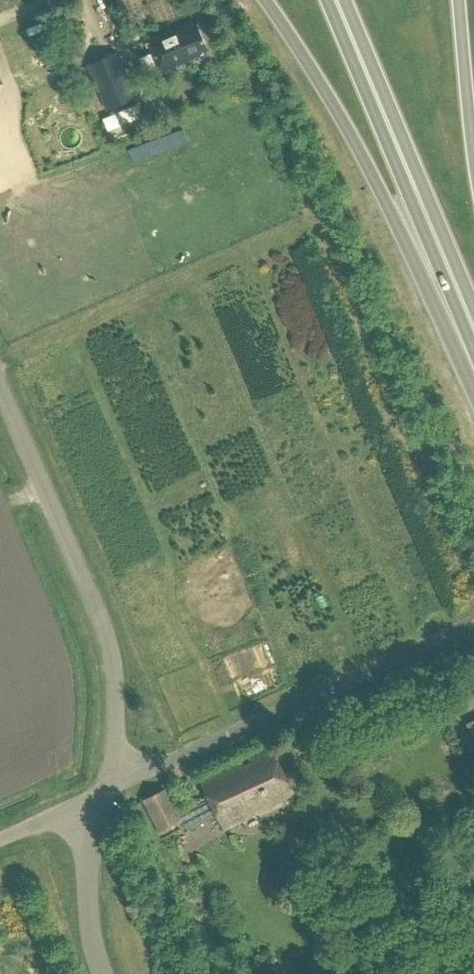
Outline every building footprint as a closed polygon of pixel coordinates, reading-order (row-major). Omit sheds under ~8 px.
[(78,3),(43,18),(49,31),(83,16),(78,3)] [(147,37),(163,75),(204,57),(202,51),(208,48),(194,16),(147,37)] [(86,64),(107,110),(138,97),(117,50),(86,64)] [(140,795),(154,829),(176,819),(176,822),(209,808),(216,825),(286,795),(269,755),(199,784),(206,800),(174,813),(163,786),(140,795)]
